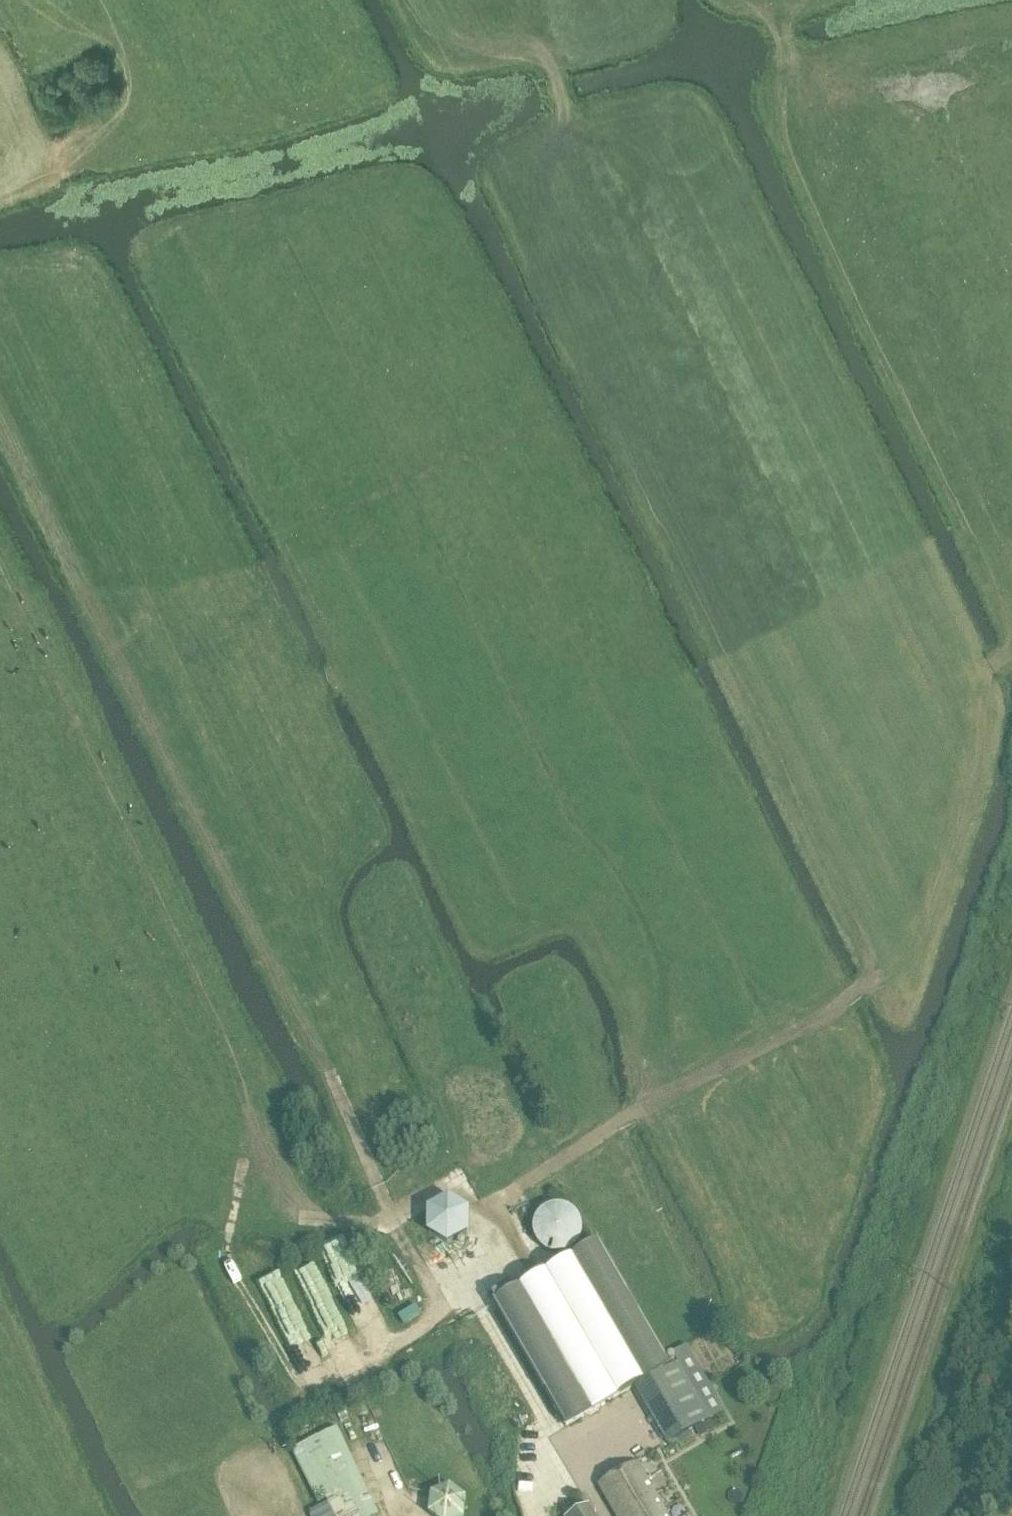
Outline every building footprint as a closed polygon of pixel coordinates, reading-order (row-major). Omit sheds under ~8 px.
[(584,1236),(584,1230),(583,1224),(581,1219),(577,1214),(572,1210),(567,1208),(561,1207),(555,1207),(549,1209),(544,1212),(540,1217),(537,1222),(535,1227),(535,1233),(536,1239),(538,1245),(542,1249),(547,1253),(552,1256),(558,1257),(564,1256),(570,1254),(575,1251),(579,1247),(582,1242),(584,1236)] [(669,1367),(597,1242),(494,1301),(566,1426),(669,1367)] [(710,1421),(678,1365),(640,1387),(672,1443),(710,1421)] [(296,1453),(324,1515),(355,1515),(375,1507),(340,1432),(301,1451),(296,1453)] [(599,1485),(617,1515),(668,1515),(637,1463),(599,1485)] [(430,1515),(467,1515),(469,1501),(450,1487),(432,1495),(430,1515)] [(580,1512),(573,1515),(593,1515),(588,1507),(580,1512)]
